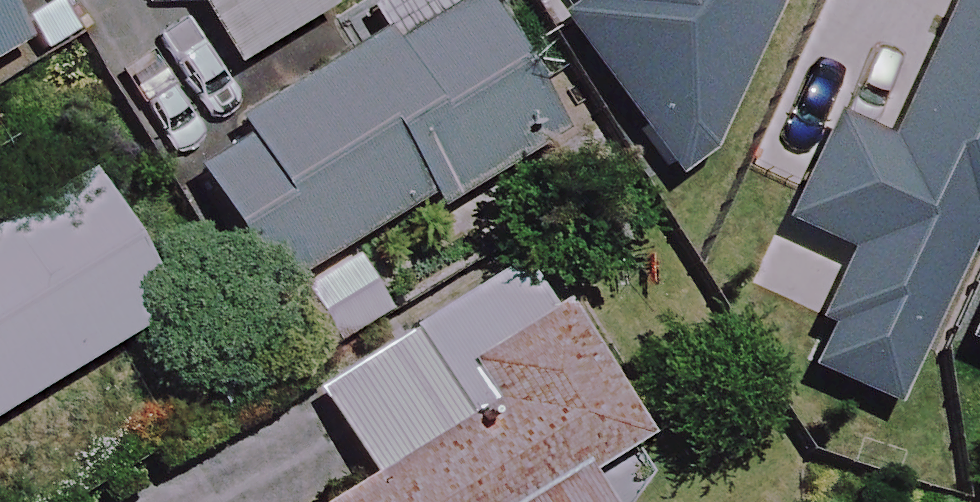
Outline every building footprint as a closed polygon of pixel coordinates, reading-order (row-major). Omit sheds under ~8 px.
[(11,0),(0,0),(0,59),(34,39),(11,0)] [(327,8),(322,0),(93,0),(72,13),(137,121),(327,8)] [(471,0),(452,0),(182,156),(263,294),(434,196),(440,206),(553,141),(471,0)] [(647,139),(732,91),(680,0),(568,0),(647,139)] [(898,157),(822,150),(773,240),(848,280),(795,378),(867,417),(979,208),(979,5),(898,157)] [(45,200),(9,138),(0,143),(0,416),(164,321),(82,179),(45,200)] [(519,261),(314,401),(368,479),(334,501),(599,501),(585,482),(643,442),(519,261)] [(956,348),(979,359),(979,296),(956,348)]
